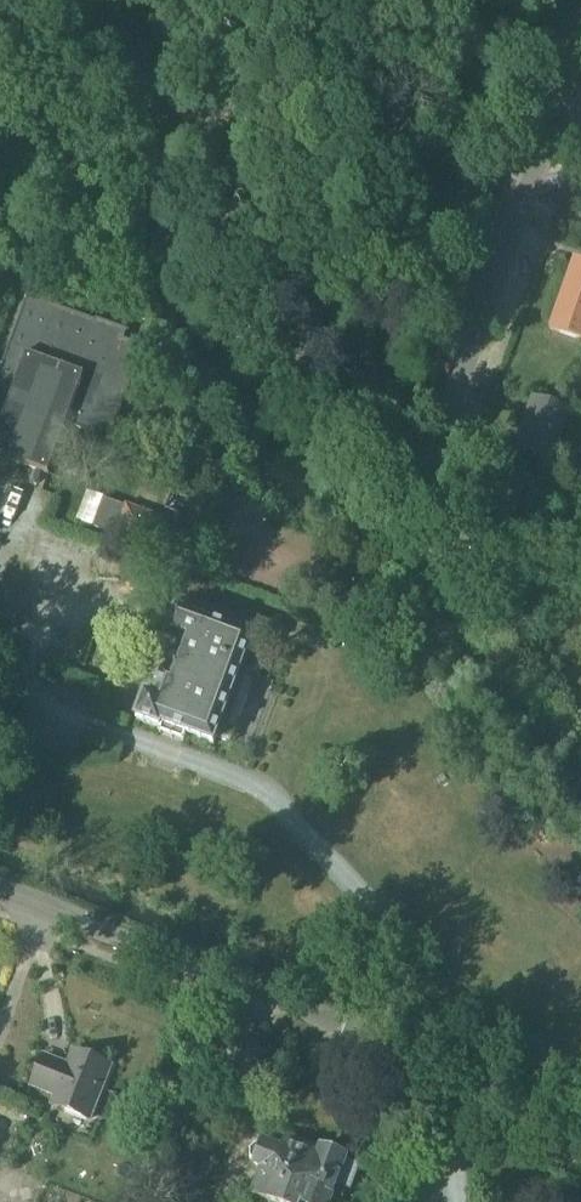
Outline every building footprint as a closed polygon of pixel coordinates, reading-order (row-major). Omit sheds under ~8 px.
[(577,259),(551,331),(580,341),(580,261),(577,259)] [(3,423),(0,431),(0,457),(49,474),(66,426),(110,441),(123,405),(131,384),(138,386),(139,384),(146,363),(137,360),(139,354),(131,351),(134,344),(124,340),(127,331),(96,320),(95,323),(54,307),(56,301),(44,297),(29,292),(0,373),(0,422),(3,423)] [(534,399),(516,451),(551,463),(569,411),(534,399)] [(161,519),(127,506),(115,537),(150,549),(161,519)] [(136,721),(160,730),(161,727),(214,746),(214,745),(217,739),(230,744),(266,647),(174,613),(172,618),(146,608),(137,632),(163,642),(152,671),(159,674),(151,694),(150,697),(146,696),(137,719),(136,721)] [(32,1086),(56,1096),(52,1106),(89,1120),(111,1067),(74,1052),(67,1070),(58,1066),(59,1063),(44,1057),(32,1086)] [(258,1201),(330,1201),(336,1185),(350,1190),(359,1165),(348,1161),(348,1160),(289,1139),(288,1143),(283,1142),(280,1150),(264,1144),(263,1146),(255,1146),(250,1152),(250,1159),(255,1166),(255,1167),(260,1169),(249,1199),(258,1201)]
